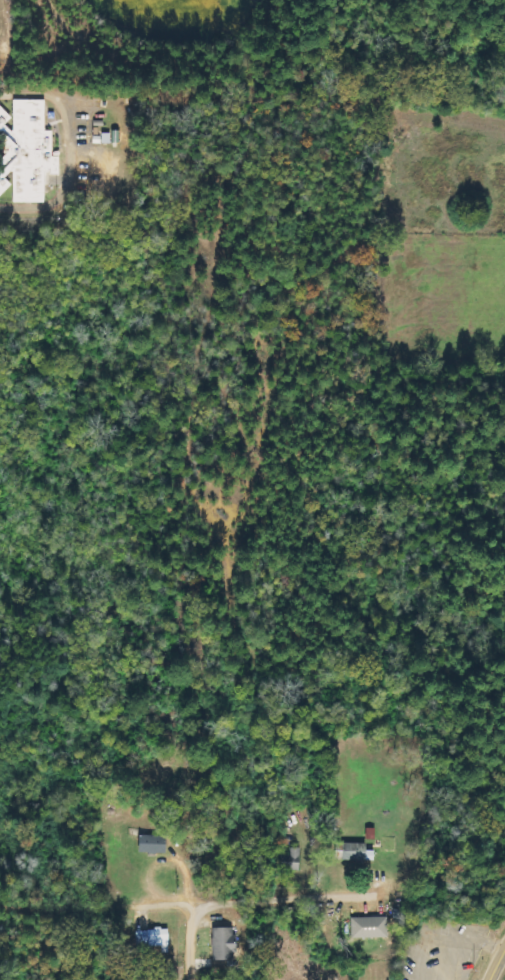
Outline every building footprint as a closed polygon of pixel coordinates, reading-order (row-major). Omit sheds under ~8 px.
[(47,203),(48,175),(62,175),(62,152),(55,152),(55,131),(47,131),(47,100),(16,100),(16,133),(7,125),(14,118),(0,104),(0,132),(12,144),(12,164),(10,162),(0,172),(0,200),(14,185),(7,178),(16,170),(15,203),(47,203)] [(167,853),(167,836),(140,836),(140,853),(167,853)] [(335,859),(369,860),(369,843),(335,842),(335,859)] [(301,870),(301,847),(290,848),(290,855),(280,855),(281,870),(301,870)] [(389,937),(389,916),(353,917),(353,938),(389,937)] [(214,960),(237,959),(236,926),(213,927),(214,960)] [(172,946),(171,928),(137,929),(138,947),(172,946)]
